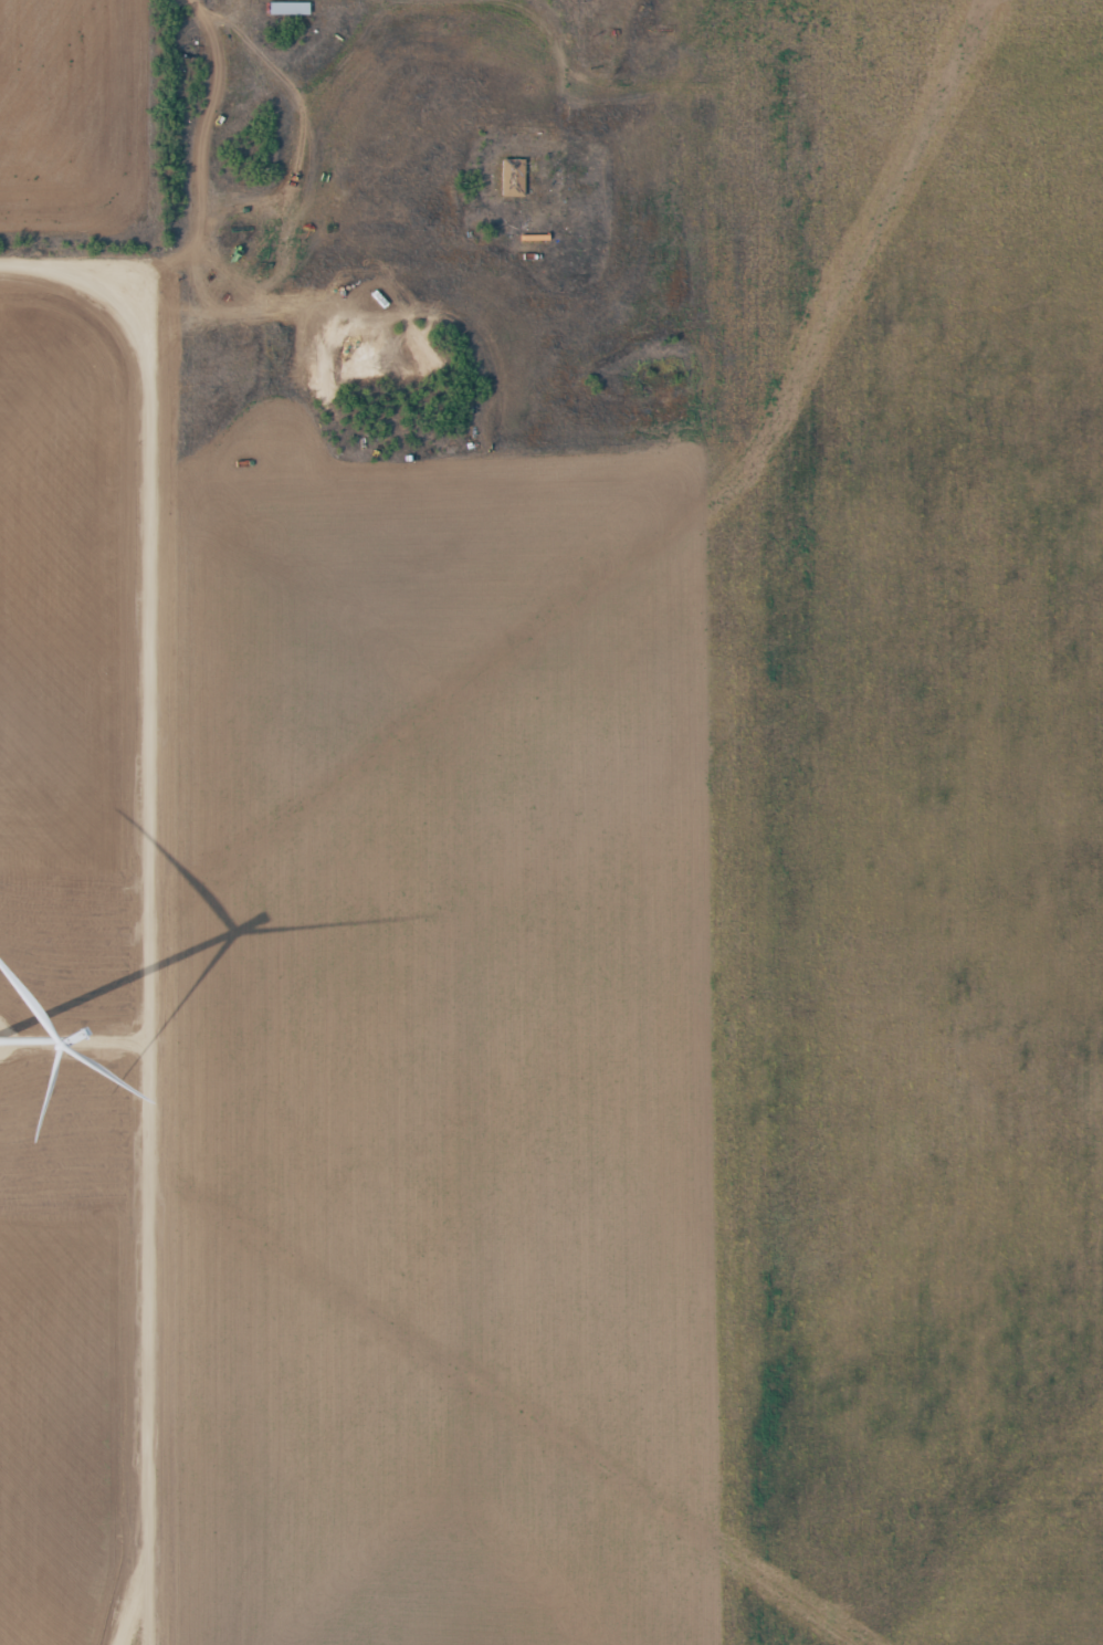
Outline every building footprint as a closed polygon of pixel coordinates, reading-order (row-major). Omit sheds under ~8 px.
[(306,14),(306,1),(266,1),(266,14),(306,14)] [(499,159),(499,196),(521,196),(521,159),(499,159)]
